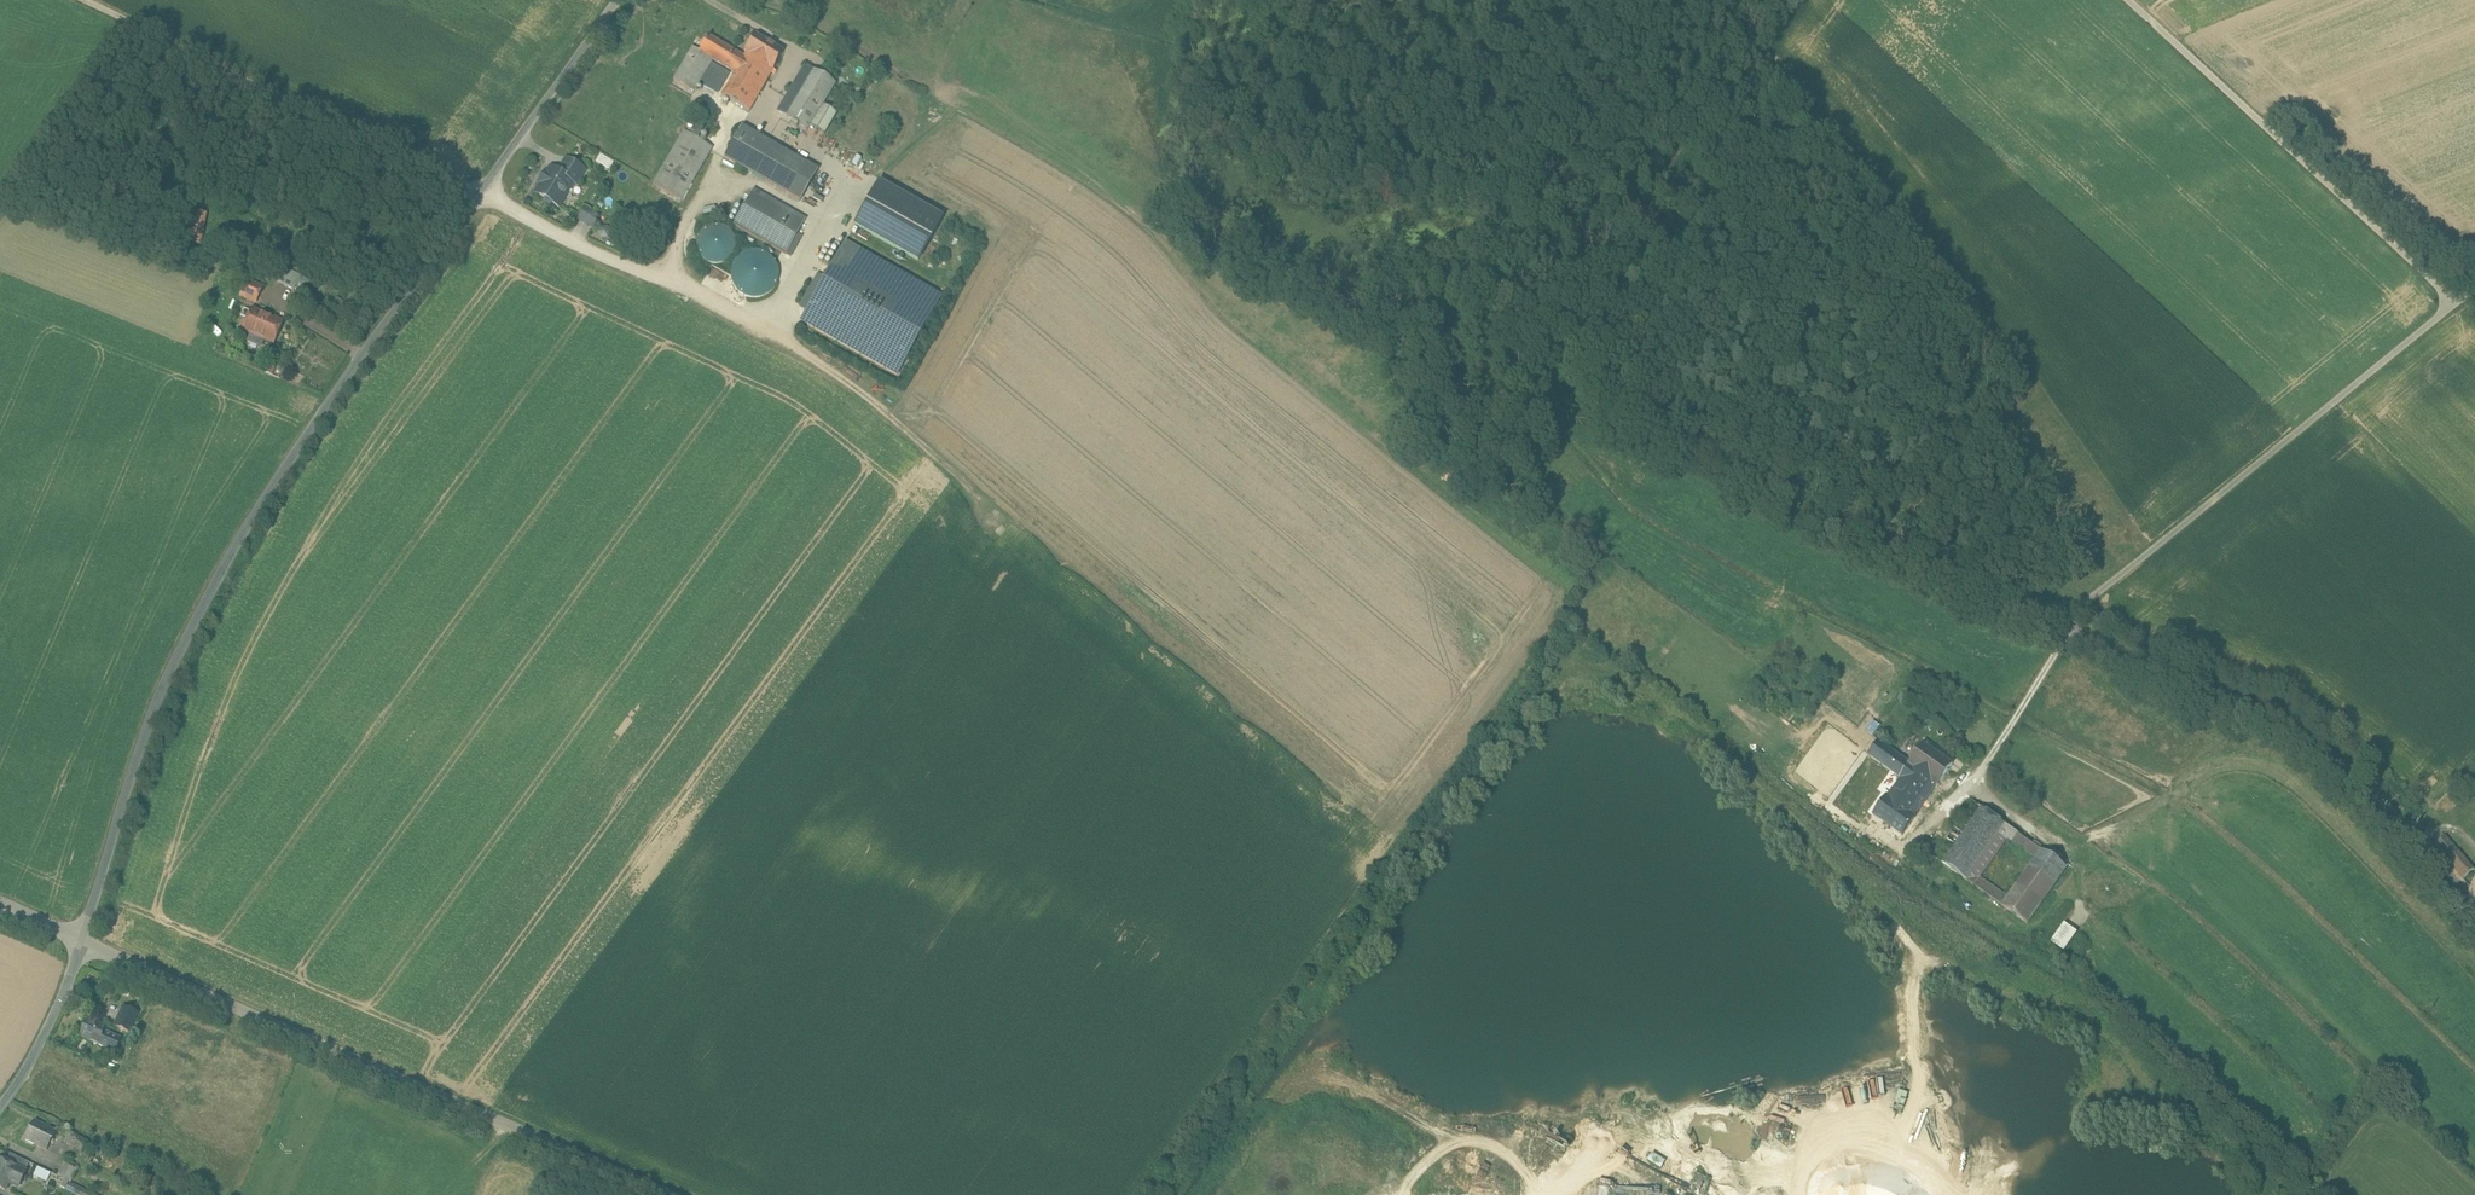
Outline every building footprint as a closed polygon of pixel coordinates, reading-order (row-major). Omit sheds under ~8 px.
[(708,33),(681,80),(699,90),(702,84),(755,113),(791,48),(756,29),(742,52),(708,33)] [(834,87),(813,73),(787,115),(822,137),(837,113),(823,105),(834,87)] [(817,170),(742,127),(723,159),(799,202),(817,170)] [(716,151),(684,132),(656,182),(688,200),(716,151)] [(600,152),(595,161),(610,169),(614,160),(600,152)] [(559,174),(551,170),(536,197),(560,210),(568,196),(579,202),(586,188),(579,184),(588,166),(569,156),(559,174)] [(877,182),(853,225),(921,264),(945,220),(877,182)] [(807,221),(754,191),(734,225),(787,256),(807,221)] [(581,205),(575,220),(594,226),(599,212),(581,205)] [(692,251),(723,267),(740,237),(709,220),(692,251)] [(945,299),(846,242),(799,321),(899,379),(945,299)] [(782,258),(742,245),(730,287),(769,299),(782,258)] [(279,278),(291,289),(300,280),(288,268),(279,278)] [(241,296),(255,302),(261,288),(247,282),(241,296)] [(288,323),(248,305),(237,329),(276,347),(288,323)] [(1782,652),(1778,657),(1781,661),(1773,669),(1781,675),(1793,662),(1782,652)] [(1771,685),(1764,679),(1757,686),(1764,692),(1771,685)] [(1765,713),(1759,724),(1770,730),(1776,720),(1765,713)] [(1905,738),(1898,748),(1904,752),(1911,742),(1905,738)] [(1900,778),(1888,797),(1887,796),(1873,815),(1903,836),(1916,817),(1915,816),(1936,785),(1908,765),(1909,763),(1878,740),(1869,754),(1900,778)] [(1953,764),(1923,743),(1909,763),(1908,765),(1936,785),(1937,786),(1953,764)] [(1973,802),(1942,846),(1951,852),(1982,808),(1973,802)] [(1951,852),(1942,864),(1966,881),(2006,825),(1982,808),(1951,852)] [(2006,825),(1966,881),(2003,907),(2008,899),(1980,879),(2008,839),(2036,859),(2042,851),(2006,825)] [(2445,836),(2434,845),(2439,851),(2450,842),(2445,836)] [(2474,870),(2450,842),(2439,851),(2463,879),(2474,870)] [(2008,899),(2003,907),(2027,924),(2066,868),(2042,851),(2036,859),(2008,899)] [(2063,922),(2050,942),(2065,951),(2078,932),(2063,922)] [(137,1013),(124,1008),(121,1014),(134,1019),(137,1013)] [(134,1019),(121,1014),(118,1020),(131,1026),(134,1019)] [(107,1027),(88,1018),(80,1036),(116,1052),(122,1039),(105,1031),(107,1027)] [(131,1026),(118,1020),(116,1026),(128,1032),(131,1026)] [(57,1132),(34,1121),(25,1139),(47,1150),(57,1132)] [(87,1142),(70,1133),(65,1142),(83,1151),(87,1142)] [(99,1152),(96,1150),(90,1163),(97,1167),(106,1149),(102,1147),(99,1152)] [(30,1163),(10,1154),(6,1162),(17,1167),(26,1171),(30,1163)] [(1650,1154),(1648,1160),(1661,1164),(1663,1158),(1650,1154)] [(0,1160),(0,1188),(6,1191),(9,1184),(12,1183),(19,1187),(26,1171),(17,1167),(6,1162),(0,1160)] [(78,1170),(65,1163),(58,1176),(71,1183),(78,1170)] [(33,1176),(47,1181),(50,1172),(36,1166),(33,1176)]
